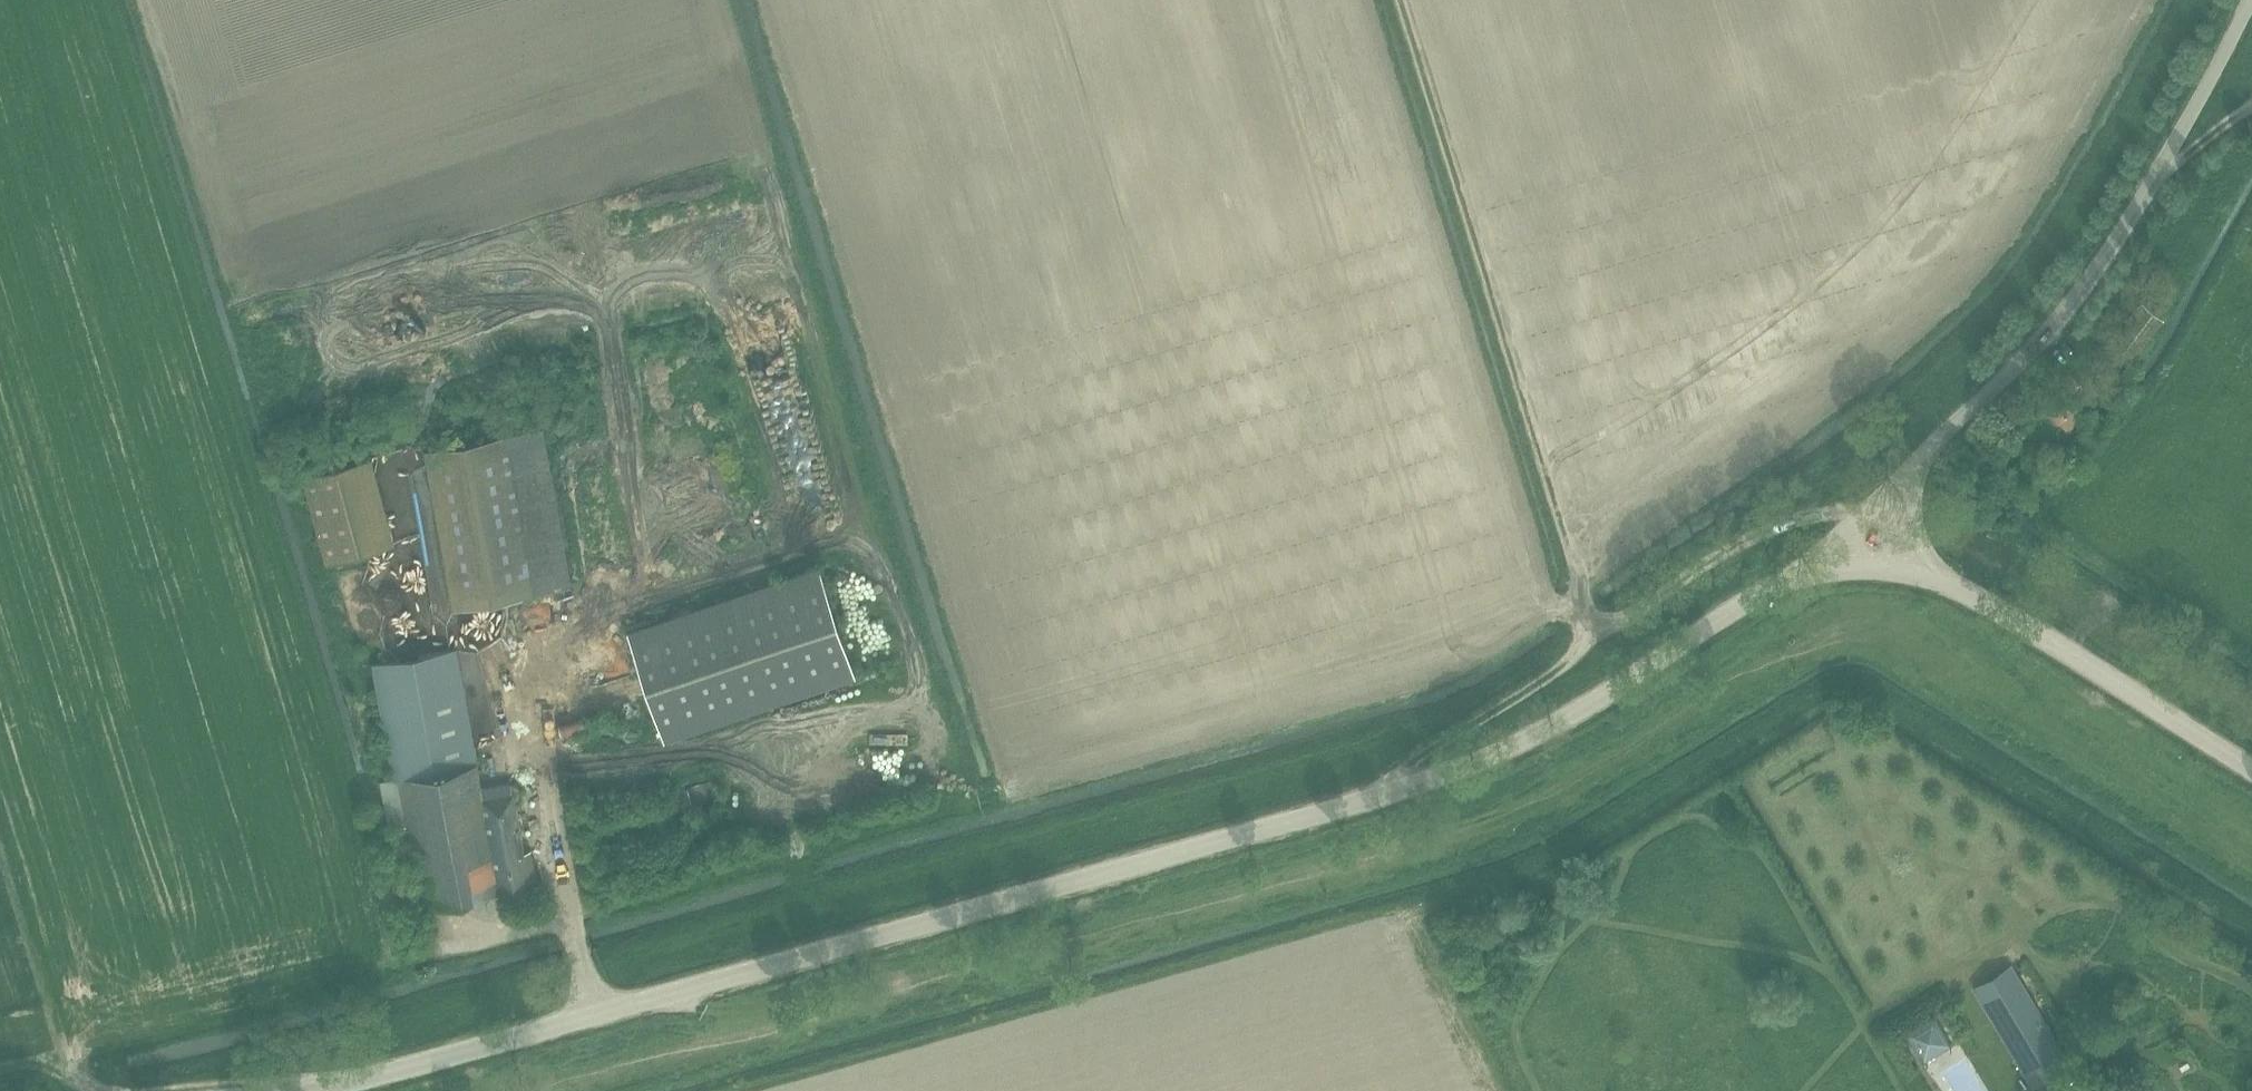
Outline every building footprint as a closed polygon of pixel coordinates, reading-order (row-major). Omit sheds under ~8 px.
[(454,607),(573,585),(544,428),(425,450),(454,607)] [(325,564),(335,561),(397,545),(373,457),(302,476),(325,564)] [(820,566),(629,631),(666,740),(857,675),(820,566)] [(424,903),(539,882),(535,860),(533,848),(526,849),(516,797),(524,795),(522,782),(510,780),(483,785),(457,646),(375,662),(396,776),(384,778),(393,827),(410,823),(424,903)] [(1977,988),(2001,1028),(2034,1082),(2068,1062),(2047,1027),(2011,968),(1977,988)] [(1944,1090),(1992,1090),(1969,1053),(1967,1054),(1939,1007),(1900,1031),(1944,1090)]
